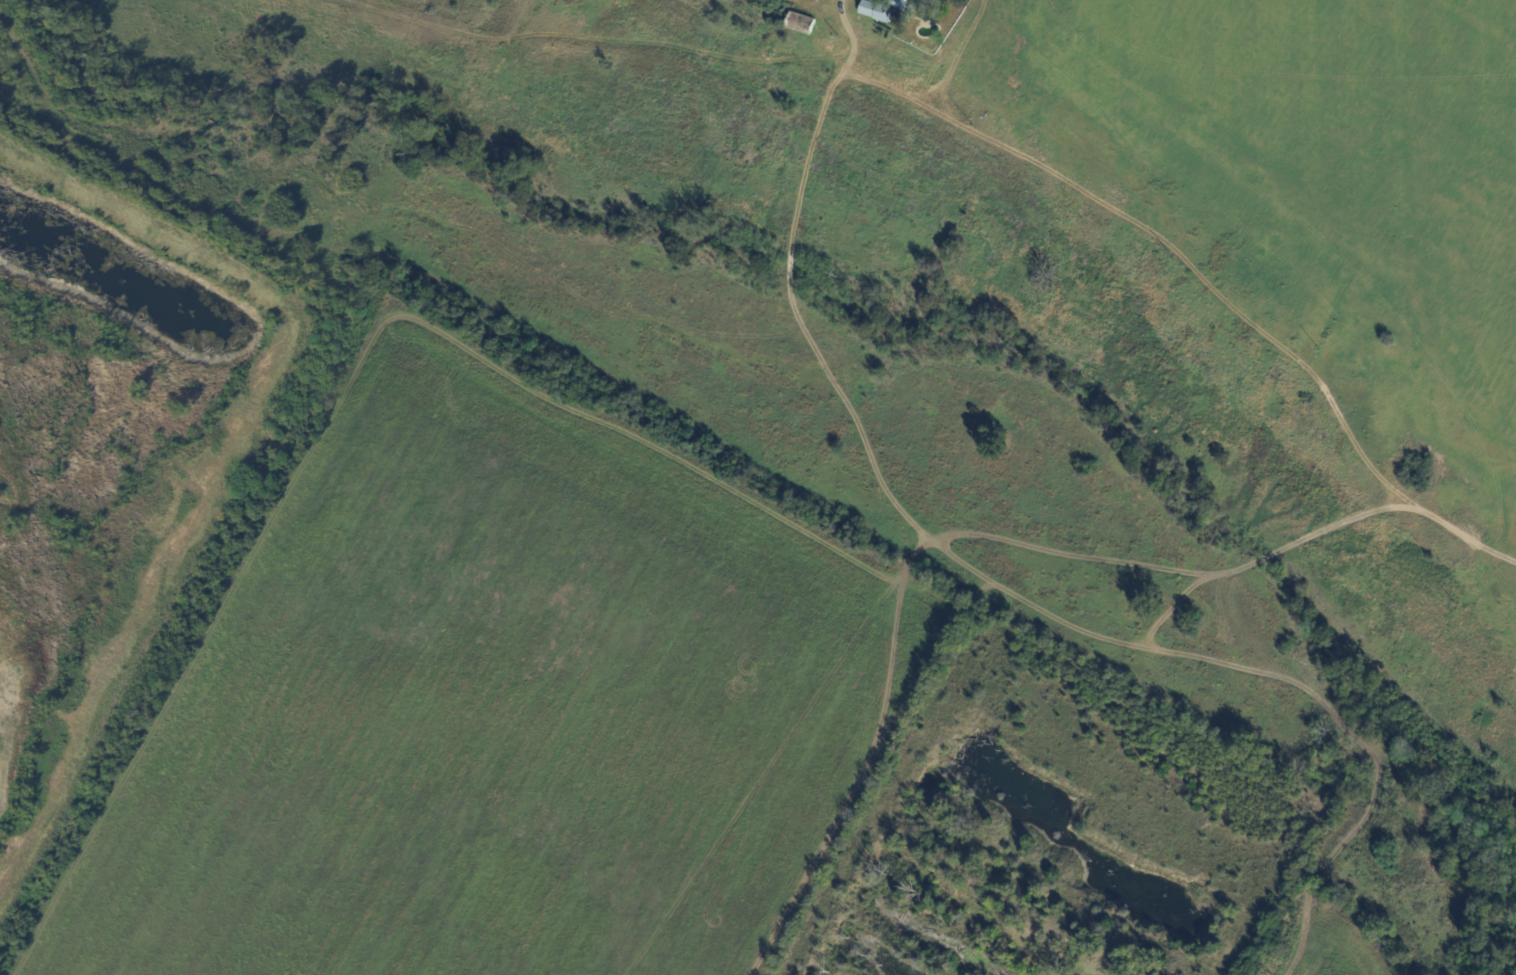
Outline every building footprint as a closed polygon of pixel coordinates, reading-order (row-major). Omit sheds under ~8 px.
[(874,3),(880,5),(880,4),(896,9),(891,24),(876,19),(876,18),(861,14),(865,0),(874,3)] [(901,3),(906,0),(950,0),(951,1),(943,5),(941,3),(926,10),(925,8),(910,16),(908,17),(901,3)] [(787,28),(792,12),(818,20),(813,36),(787,28)]
